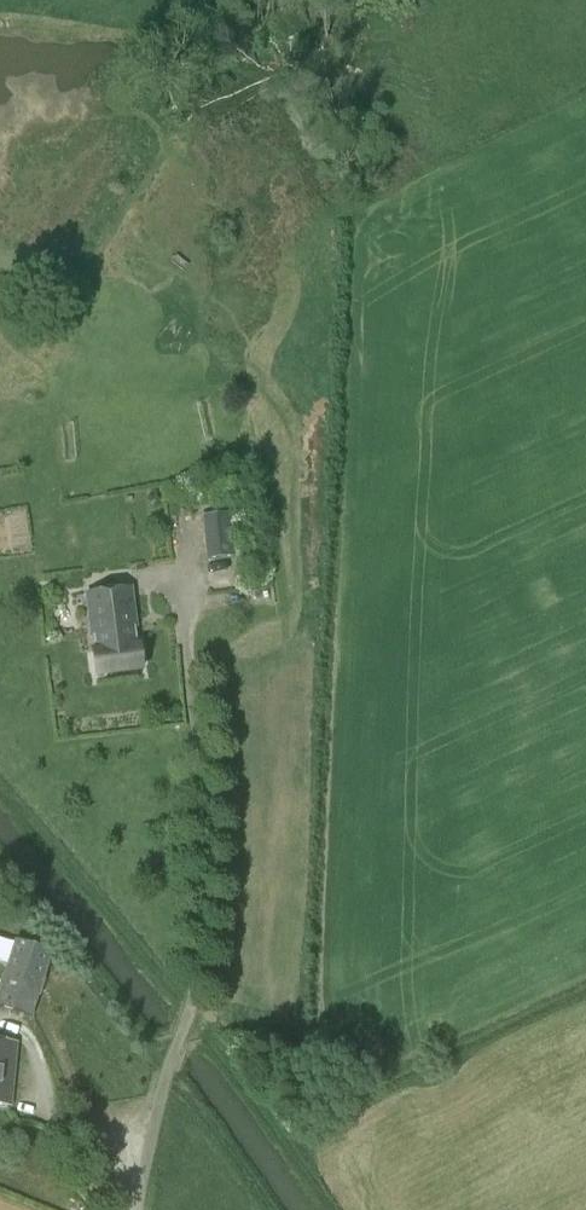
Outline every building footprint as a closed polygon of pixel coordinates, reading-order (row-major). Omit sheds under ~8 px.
[(235,555),(233,535),(206,538),(209,559),(235,555)] [(95,652),(93,652),(95,674),(143,668),(140,646),(138,646),(135,627),(133,627),(132,616),(134,615),(130,588),(86,594),(89,615),(91,615),(93,630),(91,630),(92,638),(93,638),(95,652)] [(0,993),(0,1007),(29,1017),(51,952),(18,941),(0,993)] [(9,1105),(15,1045),(0,1043),(0,1104),(9,1105)]
